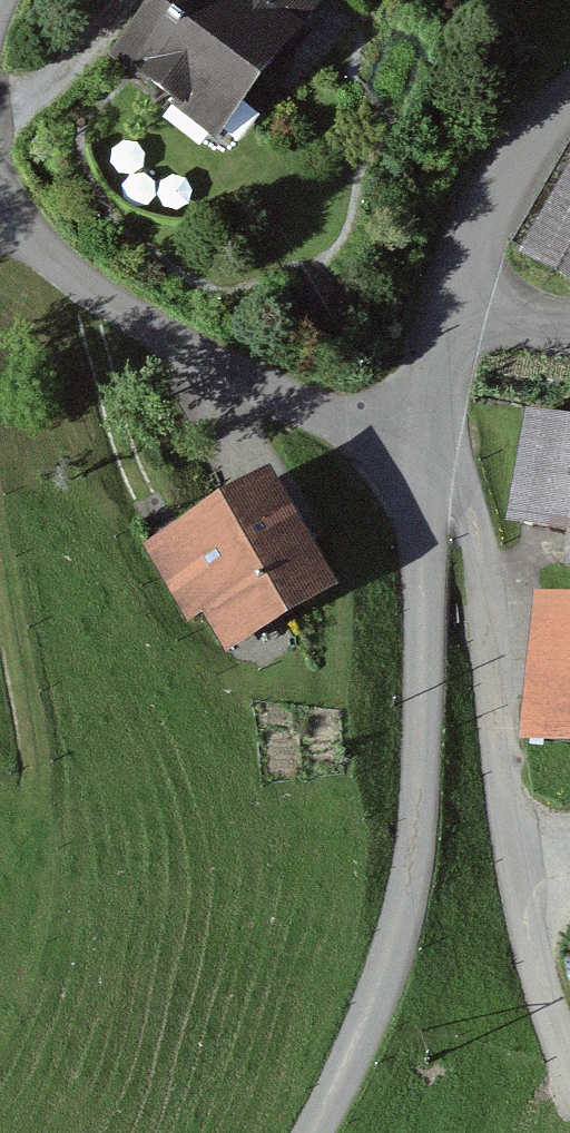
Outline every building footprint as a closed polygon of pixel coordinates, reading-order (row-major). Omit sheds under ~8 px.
[(109,61),(201,134),(307,0),(157,0),(109,61)] [(533,250),(569,271),(569,186),(533,250)] [(526,434),(511,522),(569,532),(569,441),(526,434)] [(299,592),(246,496),(168,539),(222,635),(299,592)] [(549,613),(535,736),(569,740),(569,616),(549,613)]
